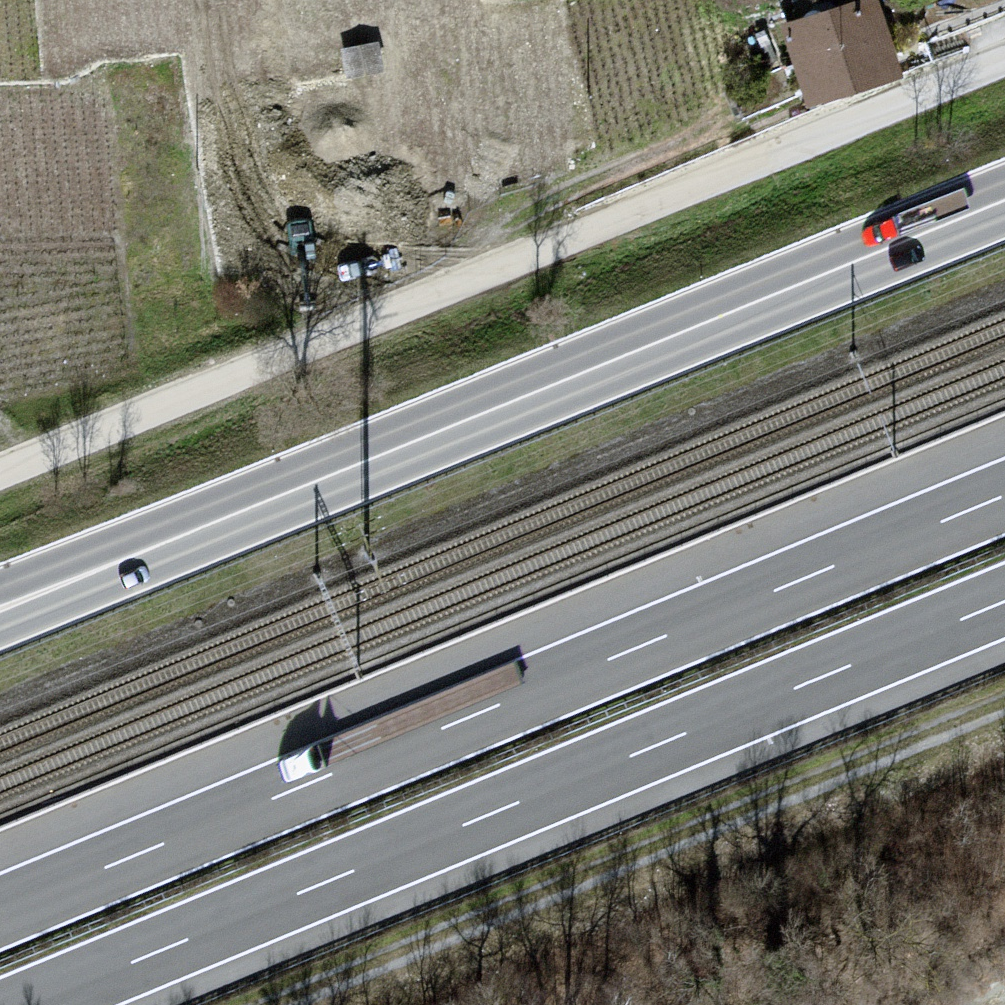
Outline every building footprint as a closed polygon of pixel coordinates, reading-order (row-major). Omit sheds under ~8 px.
[(785,25),(811,107),(902,79),(878,0),(867,0),(785,25)]
